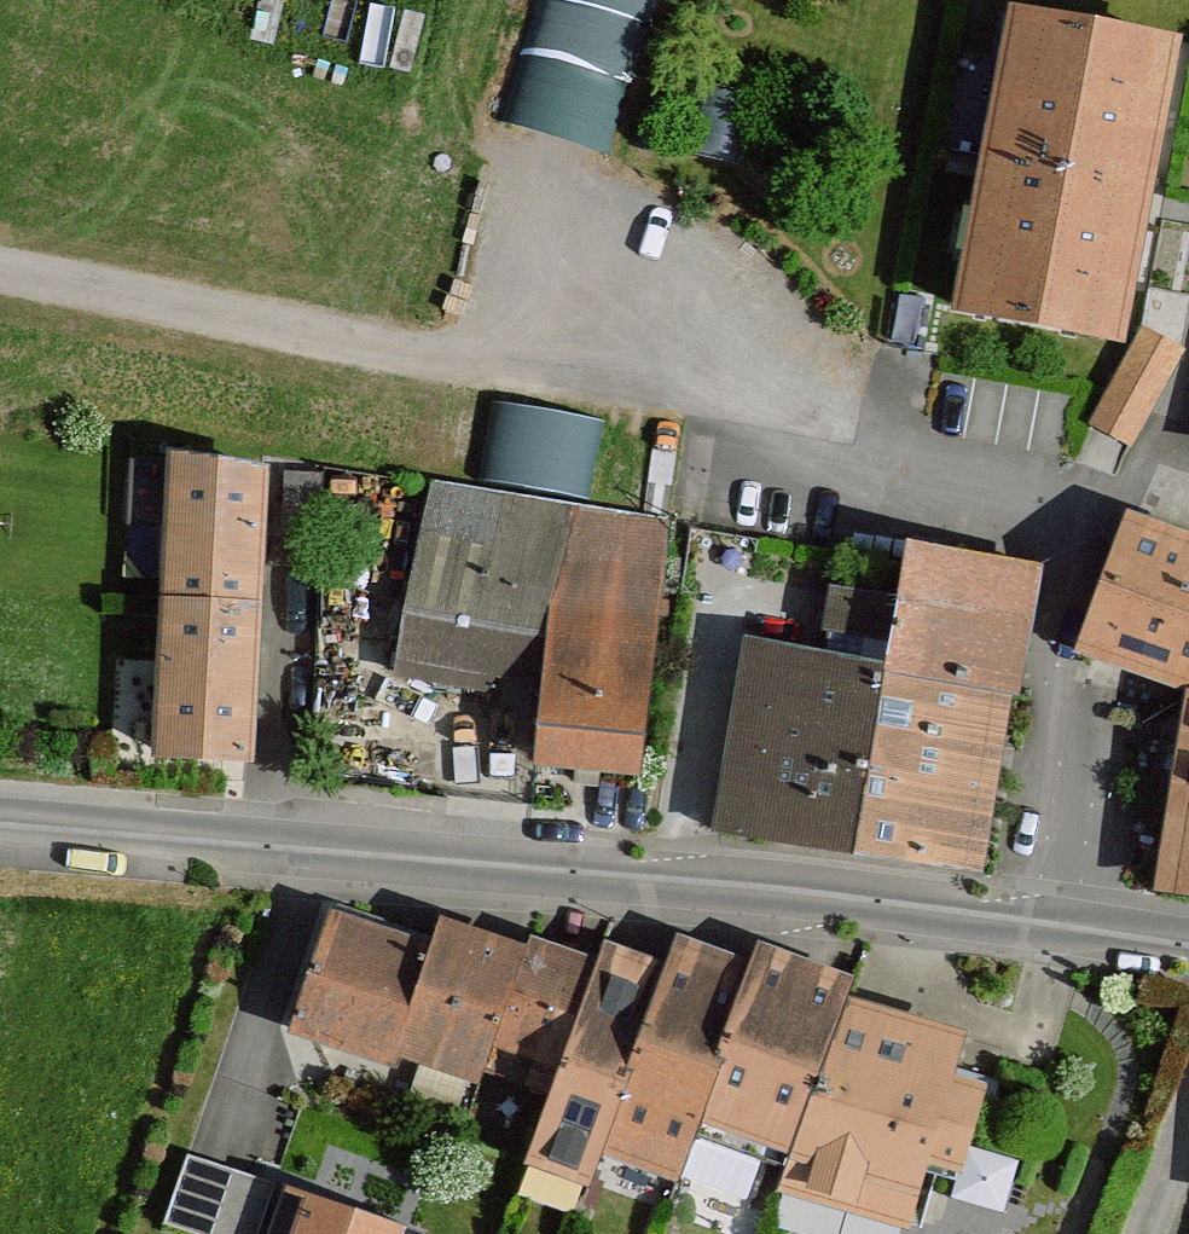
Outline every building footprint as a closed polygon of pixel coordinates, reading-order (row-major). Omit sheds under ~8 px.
[(610,150),(654,0),(542,0),(506,120),(610,150)] [(954,308),(1127,340),(1186,32),(1015,0),(1010,0),(954,308)] [(1143,328),(1089,425),(1109,436),(1129,447),(1183,350),(1143,328)] [(489,399),(475,475),(587,496),(601,420),(489,399)] [(163,447),(148,758),(252,764),(266,465),(163,447)] [(430,482),(402,650),(549,678),(576,507),(430,482)] [(549,678),(539,759),(640,765),(668,529),(576,507),(549,678)] [(1188,690),(1188,528),(1128,508),(1076,650),(1187,689),(1188,690)] [(884,663),(853,856),(984,873),(1011,694),(1020,696),(1043,563),(908,540),(905,555),(896,599),(888,642),(884,663)] [(896,599),(827,587),(819,631),(888,642),(896,599)] [(884,663),(743,635),(711,833),(853,856),(884,663)] [(1152,893),(1188,899),(1188,690),(1187,689),(1152,893)] [(326,907),(285,1032),(388,1066),(391,1054),(431,937),(326,907)] [(431,937),(391,1054),(476,1084),(489,1053),(525,945),(438,916),(431,937)] [(749,958),(675,933),(664,961),(620,1080),(626,1082),(600,1153),(678,1184),(700,1124),(721,1064),(712,1060),(749,958)] [(525,945),(489,1053),(556,1075),(599,958),(529,936),(525,945)] [(556,1075),(524,1163),(588,1187),(600,1153),(626,1082),(620,1080),(664,961),(606,940),(599,958),(556,1075)] [(721,1064),(700,1124),(788,1155),(849,996),(854,978),(756,941),(749,958),(712,1060),(721,1064)] [(788,1155),(778,1183),(910,1225),(968,1032),(849,996),(788,1155)] [(162,1223),(192,1233),(257,1233),(275,1184),(187,1153),(162,1223)] [(268,1233),(425,1233),(285,1185),(268,1233)]
